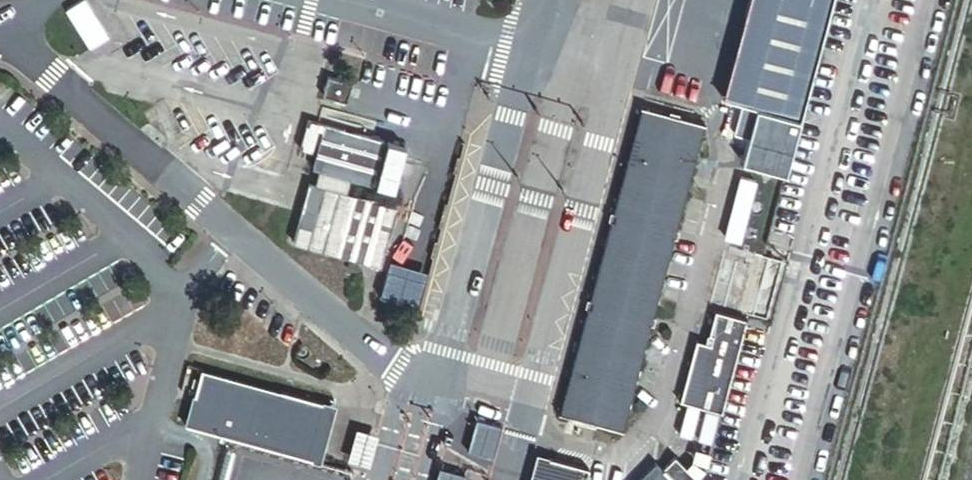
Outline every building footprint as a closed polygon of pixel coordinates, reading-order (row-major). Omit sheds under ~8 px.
[(64,12),(88,50),(107,38),(83,0),(64,12)] [(838,0),(757,0),(729,103),(776,116),(761,171),(790,179),(838,0)] [(357,87),(334,81),(330,99),(352,105),(357,87)] [(630,435),(712,130),(648,113),(566,418),(630,435)] [(389,146),(329,130),(318,172),(326,174),(321,191),(313,189),(298,246),(386,269),(401,212),(350,199),(354,182),(378,188),(389,146)] [(762,320),(778,262),(758,257),(755,268),(736,263),(723,310),(762,320)] [(727,416),(752,323),(720,315),(711,348),(702,345),(686,405),(727,416)] [(335,407),(201,369),(185,425),(320,462),(335,407)] [(498,419),(484,415),(478,431),(481,450),(495,454),(502,435),(498,419)] [(723,424),(704,418),(697,442),(716,447),(723,424)] [(377,434),(356,428),(347,460),(369,466),(375,443),(377,434)] [(554,464),(541,460),(536,479),(550,479),(554,464)] [(679,464),(674,469),(667,463),(649,479),(695,479),(679,464)] [(554,464),(550,479),(592,479),(593,474),(554,464)]
